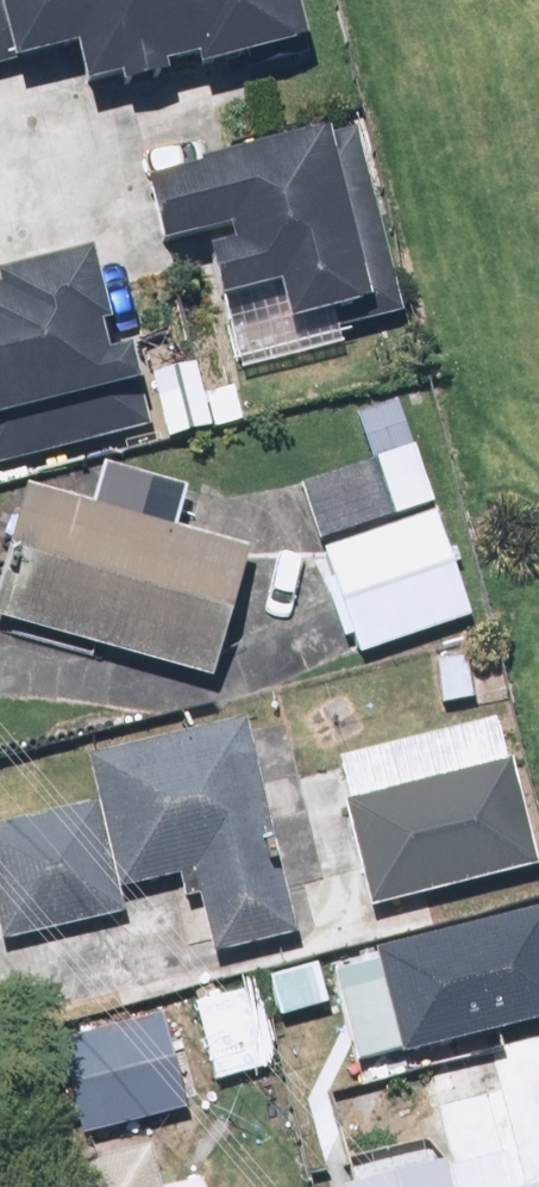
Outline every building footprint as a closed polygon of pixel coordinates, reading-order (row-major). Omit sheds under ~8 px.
[(63,61),(73,106),(292,55),(279,0),(0,0),(0,75),(63,61)] [(358,312),(315,139),(130,186),(146,250),(188,240),(204,303),(266,287),(277,332),(358,312)] [(87,279),(0,301),(0,429),(139,394),(128,351),(106,356),(87,279)] [(404,454),(297,489),(353,659),(459,624),(404,454)] [(0,574),(0,628),(203,683),(239,553),(172,534),(183,494),(92,469),(81,510),(22,494),(0,574)] [(94,808),(0,830),(0,946),(121,917),(114,888),(168,875),(176,906),(193,902),(204,951),(289,931),(242,730),(84,767),(94,808)] [(502,767),(337,810),(363,911),(528,868),(502,767)] [(538,1013),(538,897),(374,938),(402,1048),(538,1013)] [(190,1117),(165,1015),(41,1045),(66,1147),(190,1117)] [(385,1186),(538,1186),(538,1034),(485,1046),(496,1092),(410,1112),(426,1177),(385,1186)]
